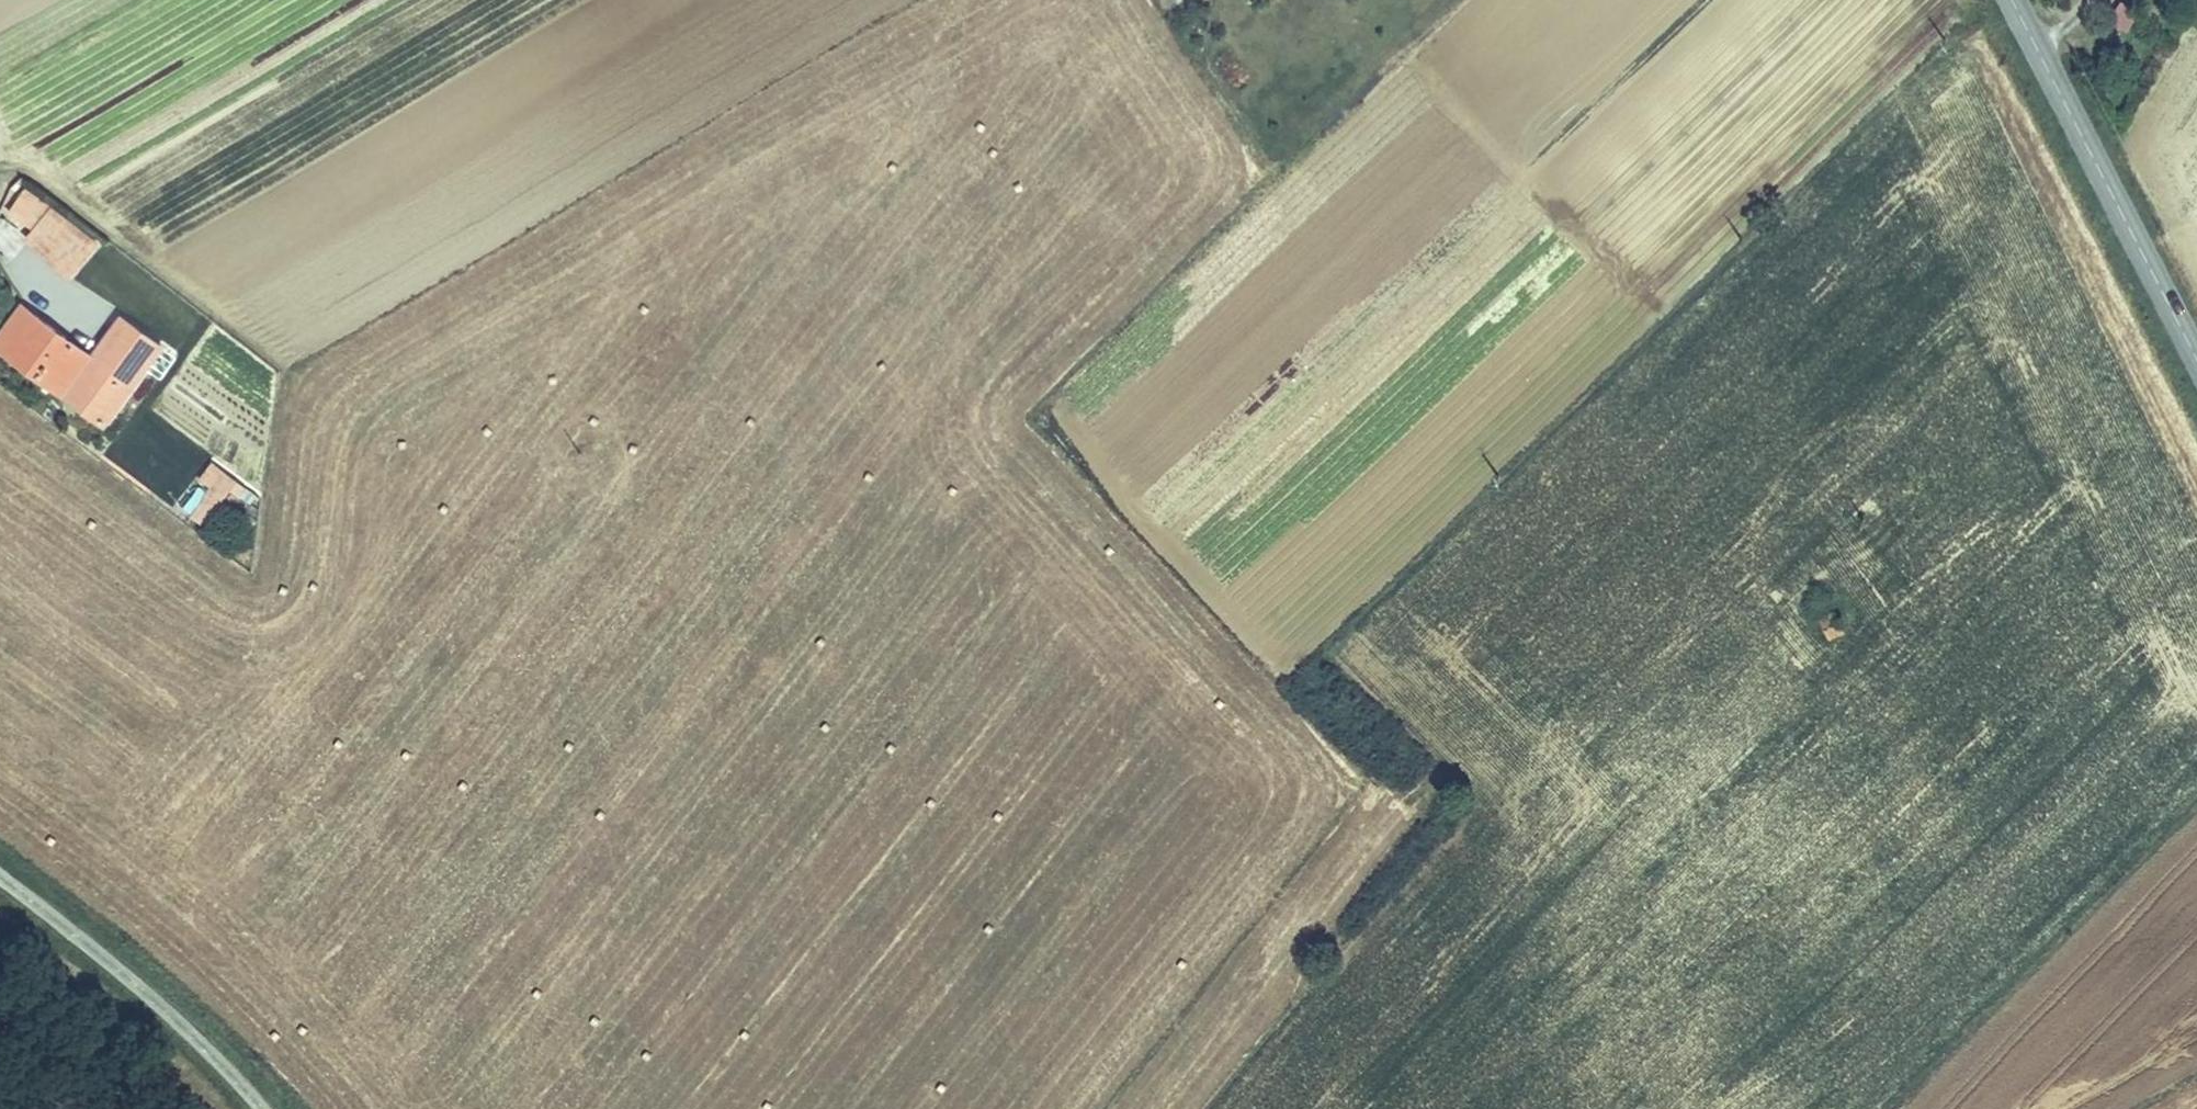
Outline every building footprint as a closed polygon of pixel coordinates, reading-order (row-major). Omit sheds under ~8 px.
[(0,215),(22,233),(14,243),(60,277),(82,247),(16,197),(0,215)] [(157,346),(116,316),(86,355),(16,306),(0,329),(0,352),(58,394),(73,377),(114,406),(157,346)] [(58,394),(102,424),(114,406),(73,377),(58,394)] [(196,482),(203,487),(185,511),(203,525),(230,491),(246,504),(254,494),(211,462),(196,482)]
